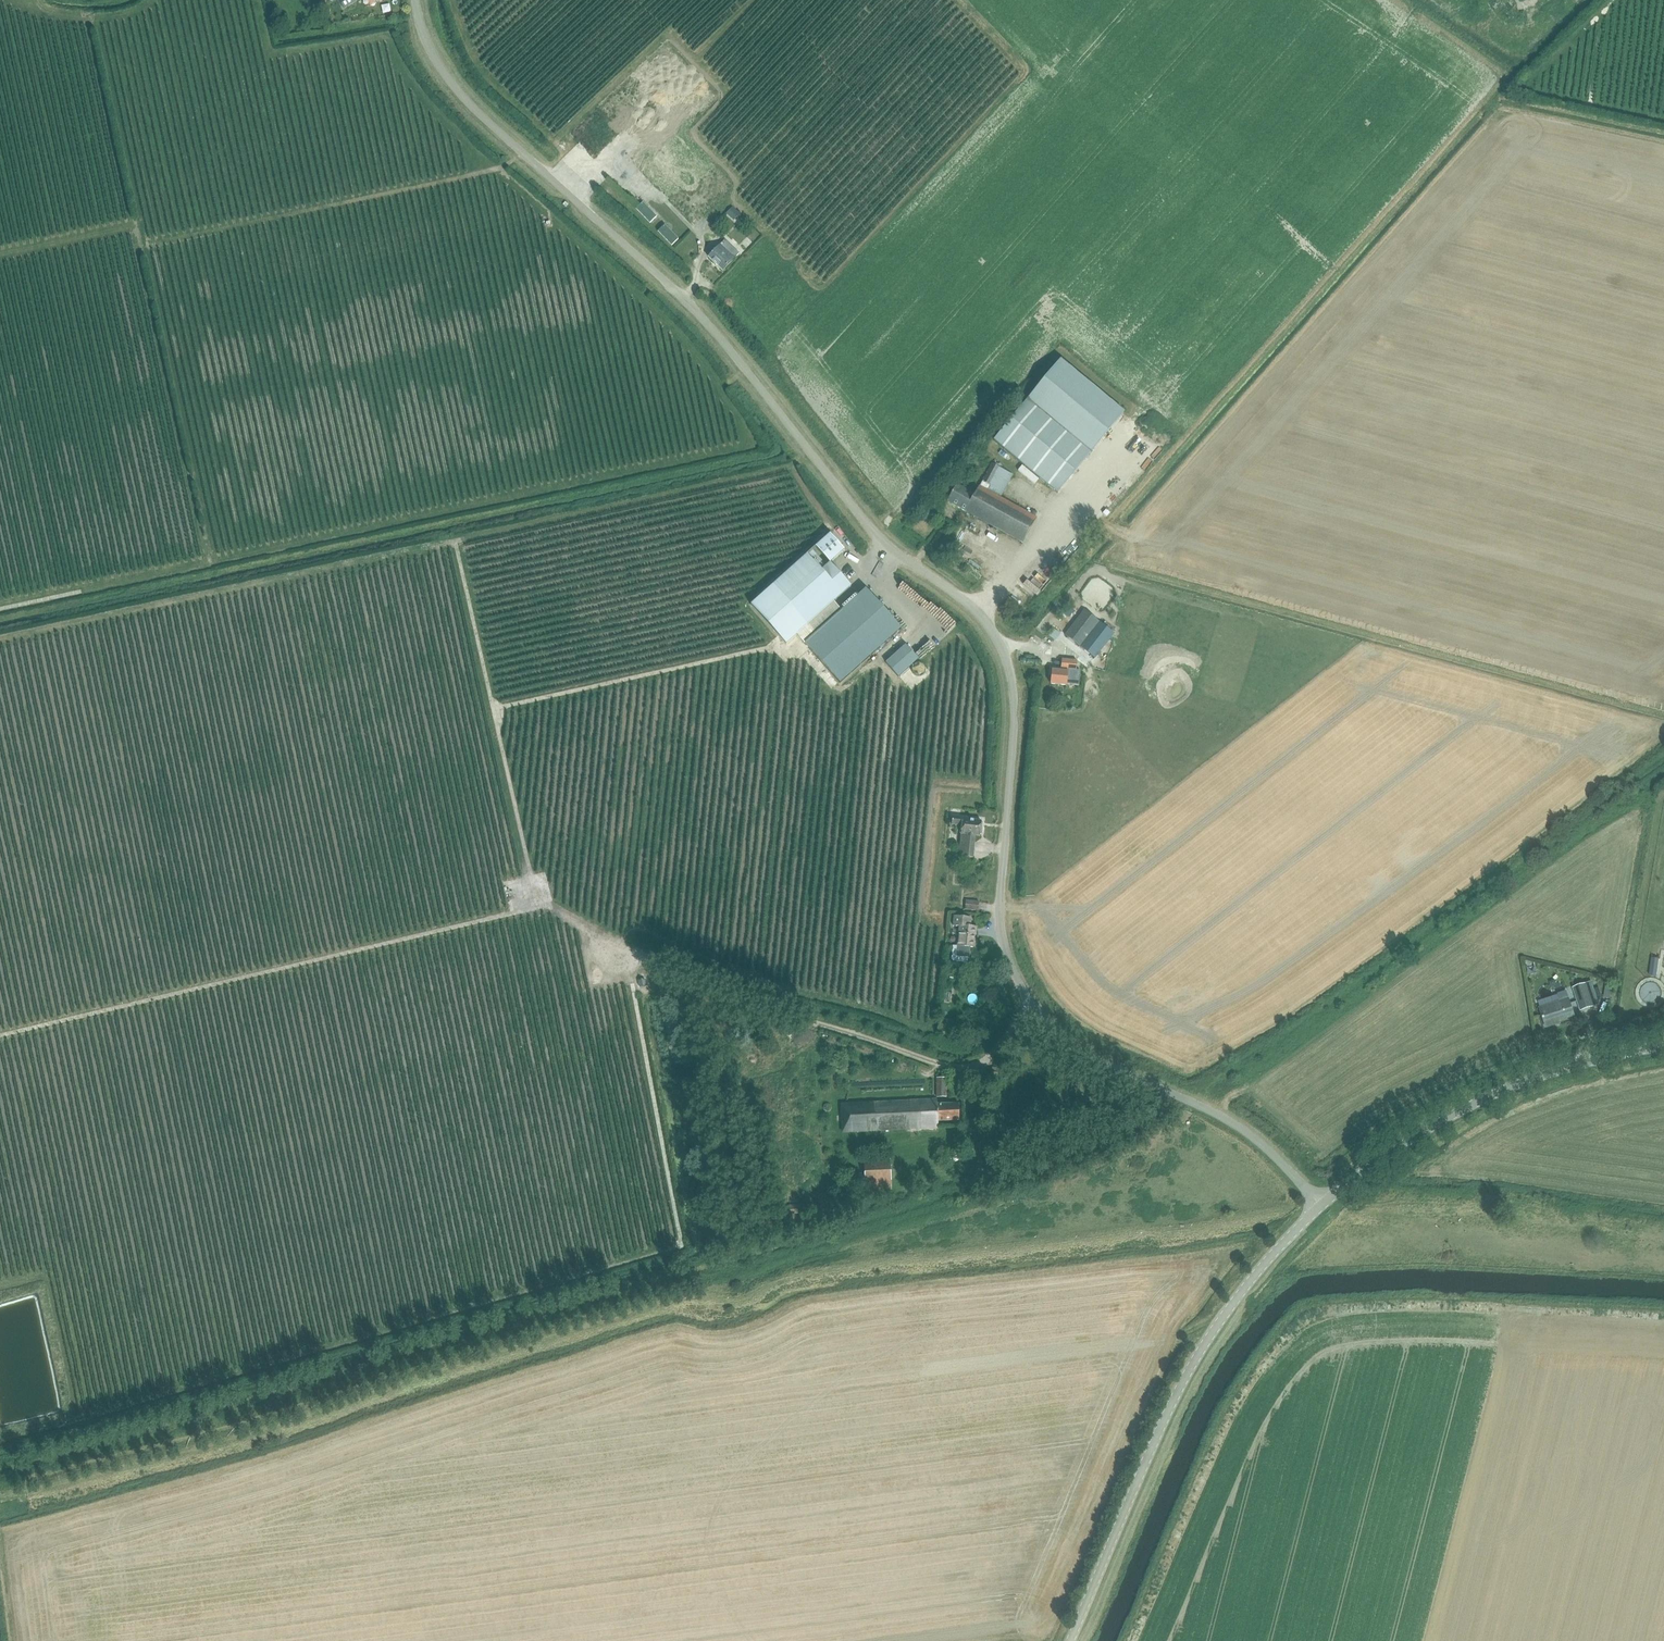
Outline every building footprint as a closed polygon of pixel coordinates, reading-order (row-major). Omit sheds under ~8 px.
[(345,9),(360,0),(340,0),(345,9)] [(642,196),(636,204),(651,216),(657,208),(642,196)] [(733,218),(737,213),(731,208),(727,213),(733,218)] [(671,238),(677,232),(663,219),(657,225),(671,238)] [(720,244),(708,257),(723,270),(735,257),(739,252),(724,239),(720,244)] [(1055,491),(1122,410),(1063,362),(996,442),(1055,491)] [(1013,475),(993,464),(976,495),(957,485),(947,502),(1023,543),(1037,517),(1001,498),(1013,475)] [(785,645),(850,588),(852,586),(831,562),(845,550),(831,534),(808,554),(750,605),(785,645)] [(1036,573),(1027,586),(1034,590),(1042,577),(1036,573)] [(840,683),(901,628),(866,589),(805,644),(840,683)] [(1086,610),(1065,635),(1081,647),(1095,659),(1115,633),(1101,622),(1086,610)] [(926,611),(923,617),(942,626),(945,620),(926,611)] [(906,645),(886,663),(898,677),(918,659),(906,645)] [(1051,670),(1050,684),(1066,686),(1066,684),(1078,685),(1080,670),(1076,670),(1077,661),(1057,659),(1056,670),(1051,670)] [(952,824),(962,825),(959,857),(974,858),(977,835),(981,836),(983,821),(971,820),(971,817),(953,815),(952,824)] [(978,911),(979,902),(966,901),(965,910),(978,911)] [(969,934),(970,926),(971,919),(954,917),(953,926),(959,927),(957,946),(958,946),(957,955),(971,957),(972,948),(974,948),(976,935),(969,934)] [(1601,955),(1599,968),(1605,969),(1608,956),(1601,955)] [(1652,958),(1650,975),(1656,976),(1659,959),(1652,958)] [(1607,980),(1604,997),(1611,998),(1613,981),(1607,980)] [(604,981),(598,998),(605,1001),(612,984),(604,981)] [(1593,981),(1574,987),(1580,1010),(1599,1004),(1593,981)] [(1558,994),(1561,1001),(1540,1009),(1547,1027),(1556,1024),(1555,1022),(1567,1018),(1574,1015),(1566,991),(1558,994)] [(989,1083),(996,1084),(997,1073),(990,1072),(989,1083)] [(937,1078),(937,1092),(946,1092),(946,1078),(937,1078)] [(938,1105),(938,1099),(841,1104),(843,1132),(938,1127),(938,1121),(960,1120),(959,1104),(938,1105)] [(892,1189),(890,1163),(890,1161),(865,1163),(866,1190),(892,1189)] [(800,1204),(789,1204),(790,1214),(801,1213),(800,1204)]
